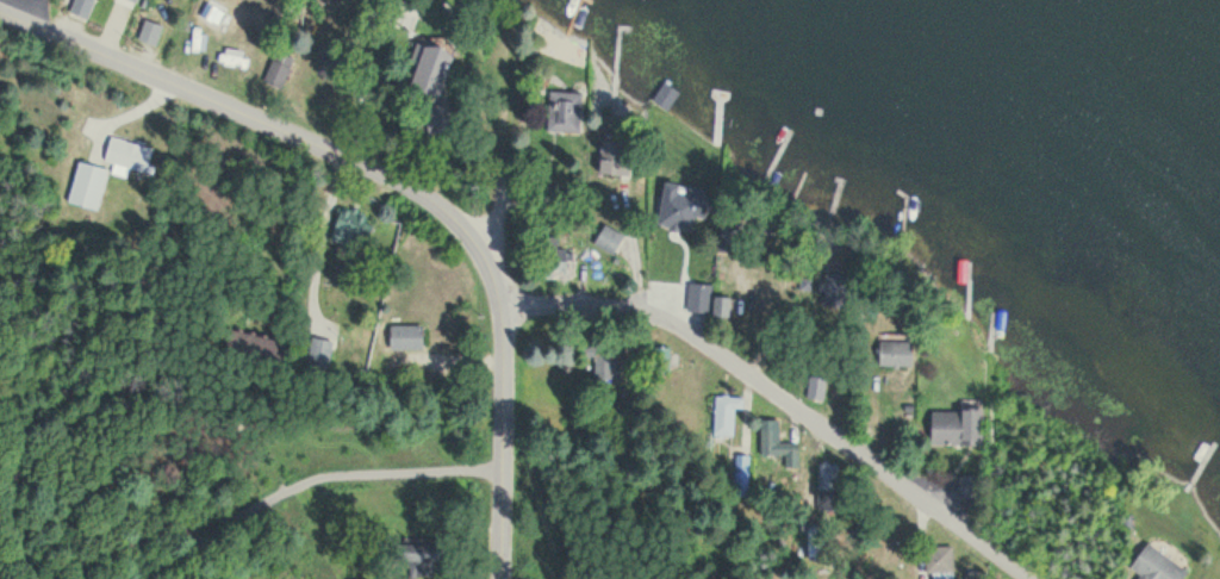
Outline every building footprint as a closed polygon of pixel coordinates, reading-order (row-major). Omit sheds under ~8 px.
[(94,0),(76,0),(70,14),(86,21),(94,0)] [(411,65),(417,66),(411,89),(440,97),(453,52),(417,42),(411,65)] [(265,84),(285,89),(293,57),(273,52),(265,84)] [(680,92),(665,83),(653,102),(668,111),(680,92)] [(712,101),(729,101),(730,92),(713,91),(712,101)] [(549,132),(581,132),(581,92),(549,92),(549,132)] [(425,108),(429,134),(454,130),(450,104),(425,108)] [(146,175),(154,149),(111,136),(103,162),(146,175)] [(630,141),(602,141),(602,175),(629,175),(630,141)] [(98,211),(108,168),(78,162),(68,204),(98,211)] [(687,251),(693,210),(661,205),(657,232),(675,235),(673,249),(687,251)] [(329,238),(356,250),(362,237),(367,240),(375,223),(343,208),(329,238)] [(613,257),(625,236),(605,226),(594,246),(613,257)] [(737,254),(740,230),(721,228),(719,252),(737,254)] [(567,272),(567,249),(540,249),(540,272),(567,272)] [(821,305),(846,308),(850,277),(825,273),(821,305)] [(688,313),(711,313),(711,285),(688,285),(688,313)] [(731,318),(731,299),(715,298),(715,317),(731,318)] [(423,350),(423,326),(390,326),(390,350),(423,350)] [(289,342),(231,332),(225,365),(283,375),(289,342)] [(328,369),(334,342),(313,337),(307,364),(328,369)] [(880,367),(913,367),(913,342),(880,342),(880,367)] [(595,359),(595,381),(618,381),(618,346),(587,346),(587,359),(595,359)] [(808,399),(825,399),(825,378),(809,377),(808,399)] [(734,409),(744,409),(744,396),(715,396),(715,436),(734,436),(734,409)] [(932,445),(982,445),(982,411),(932,411),(932,445)] [(776,426),(761,426),(761,457),(799,457),(799,443),(776,443),(776,426)] [(749,494),(749,454),(736,454),(736,494),(749,494)] [(838,463),(819,463),(818,493),(837,493),(838,463)] [(1148,543),(1130,568),(1141,577),(1140,578),(1185,578),(1189,573),(1148,543)] [(441,562),(441,544),(394,544),(394,565),(416,565),(416,577),(434,577),(434,562),(441,562)] [(953,547),(924,547),(924,576),(953,576),(953,547)]
